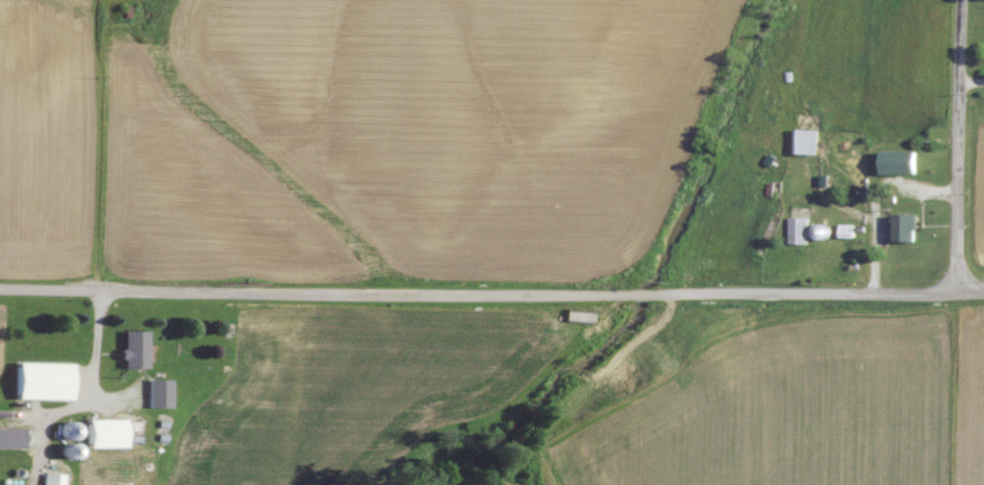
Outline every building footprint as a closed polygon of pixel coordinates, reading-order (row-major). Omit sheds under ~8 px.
[(798,155),(820,155),(821,130),(798,130),(798,155)] [(886,174),(919,175),(920,152),(886,151),(886,174)] [(897,241),(919,242),(920,216),(898,215),(897,241)] [(811,218),(792,218),(791,244),(810,245),(811,218)] [(147,332),(123,332),(122,359),(124,359),(124,369),(146,369),(147,332)] [(18,400),(72,401),(73,365),(19,363),(18,400)] [(149,381),(149,408),(172,408),(172,381),(149,381)] [(125,420),(88,421),(89,449),(126,448),(125,420)] [(0,429),(0,450),(25,449),(25,429),(0,429)] [(65,475),(44,474),(44,484),(64,484),(65,475)]
